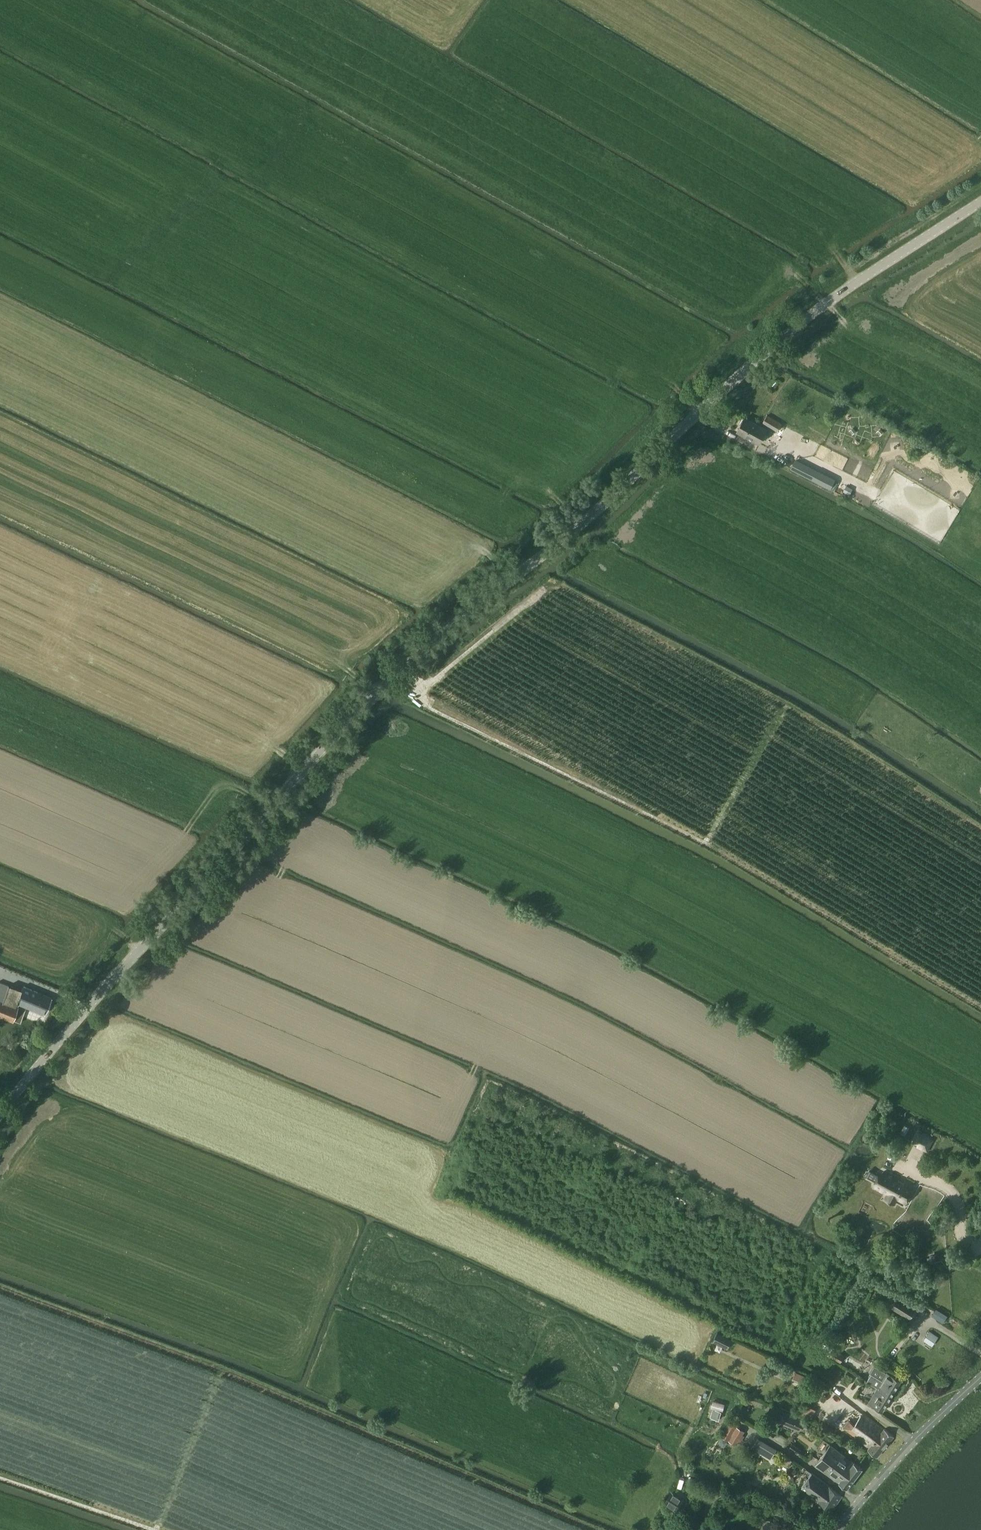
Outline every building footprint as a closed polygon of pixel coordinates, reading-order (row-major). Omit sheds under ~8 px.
[(767,415),(762,423),(777,431),(781,423),(767,415)] [(741,425),(737,431),(759,443),(767,429),(745,417),(744,419),(743,418),(740,424),(741,425)] [(854,475),(859,464),(849,459),(843,469),(854,475)] [(795,461),(791,468),(811,479),(830,488),(835,479),(818,471),(816,472),(795,461)] [(863,467),(857,476),(863,480),(869,471),(863,467)] [(21,1022),(27,1005),(46,1013),(52,998),(52,997),(23,986),(21,990),(16,1004),(4,1000),(9,985),(0,982),(0,1014),(21,1022)] [(919,1133),(913,1143),(927,1151),(932,1140),(919,1133)] [(916,1185),(885,1169),(877,1184),(889,1191),(886,1196),(896,1201),(899,1196),(907,1201),(916,1185)] [(927,1299),(935,1302),(939,1292),(931,1289),(927,1299)] [(910,1318),(915,1309),(898,1298),(892,1307),(910,1318)] [(936,1309),(932,1316),(943,1323),(948,1316),(936,1309)] [(930,1330),(923,1340),(932,1345),(938,1336),(930,1330)] [(718,1332),(713,1341),(727,1348),(732,1339),(718,1332)] [(841,1363),(845,1356),(832,1349),(828,1356),(841,1363)] [(867,1381),(876,1387),(891,1396),(901,1380),(887,1372),(882,1381),(872,1374),(867,1381)] [(846,1373),(842,1381),(848,1385),(853,1377),(846,1373)] [(891,1396),(876,1387),(875,1389),(876,1390),(868,1403),(882,1411),(891,1396)] [(805,1406),(802,1415),(812,1419),(815,1411),(805,1406)] [(718,1420),(721,1412),(713,1409),(711,1417),(718,1420)] [(877,1456),(894,1436),(885,1429),(884,1430),(863,1413),(854,1424),(849,1420),(844,1427),(869,1447),(868,1449),(877,1456)] [(806,1430),(809,1423),(801,1420),(799,1426),(806,1430)] [(736,1445),(745,1431),(730,1422),(725,1431),(732,1435),(729,1441),(736,1445)] [(798,1454),(801,1450),(792,1443),(789,1447),(798,1454)] [(847,1489),(862,1468),(854,1462),(854,1463),(830,1445),(815,1465),(847,1489)] [(832,1509),(842,1496),(812,1472),(802,1486),(832,1509)] [(671,1493),(665,1503),(677,1510),(683,1500),(671,1493)] [(765,1529),(787,1529),(771,1520),(765,1529)]
